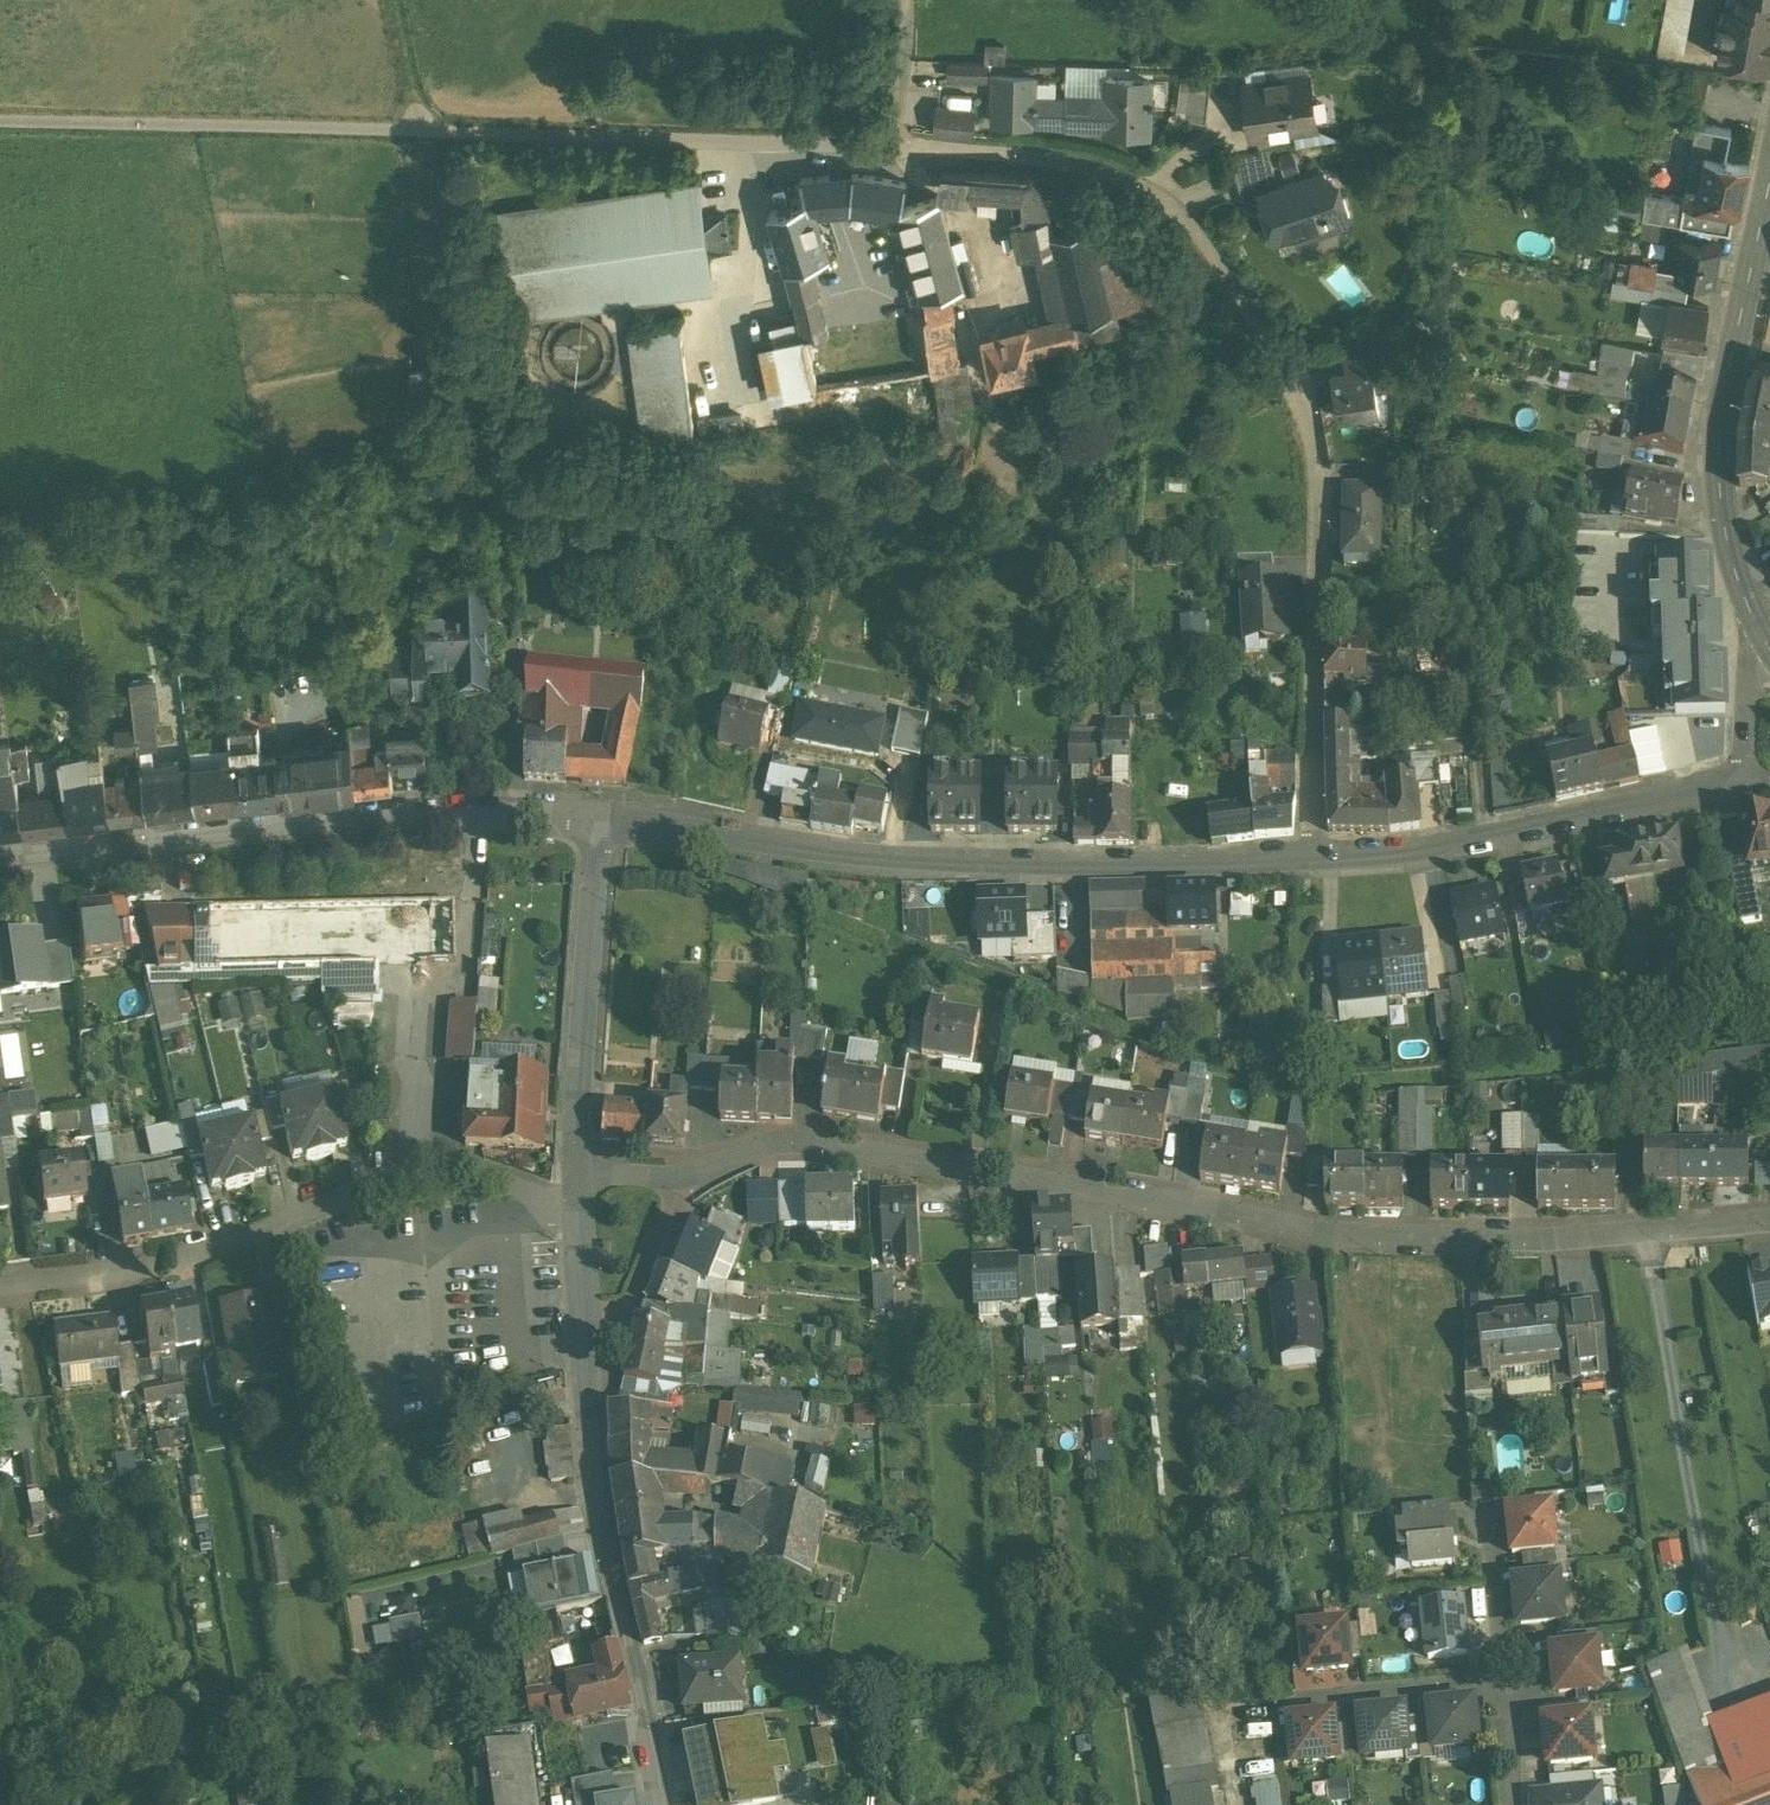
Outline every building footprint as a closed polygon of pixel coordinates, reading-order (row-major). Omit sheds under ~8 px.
[(1656,60),(1682,65),(1694,0),(1667,0),(1656,60)] [(1738,9),(1726,7),(1717,60),(1768,70),(1769,59),(1769,0),(1740,0),(1738,9)] [(985,57),(951,57),(950,73),(985,73),(985,57)] [(1309,72),(1243,82),(1251,134),(1317,124),(1309,72)] [(1066,93),(1037,92),(1036,74),(996,73),(995,118),(1035,119),(1036,117),(1066,118),(1066,93)] [(1212,74),(1181,78),(1176,114),(1206,119),(1212,74)] [(1152,75),(1107,75),(1107,90),(1066,89),(1066,93),(1066,118),(1066,121),(1103,122),(1103,128),(1151,129),(1152,75)] [(974,106),(938,102),(936,128),(972,132),(974,106)] [(1731,132),(1697,125),(1691,149),(1690,158),(1693,158),(1704,160),(1705,158),(1724,163),(1731,132)] [(1266,148),(1229,156),(1242,193),(1258,188),(1259,193),(1279,186),(1266,148)] [(1724,163),(1705,158),(1704,160),(1693,158),(1684,202),(1684,204),(1733,215),(1740,210),(1744,187),(1745,187),(1749,168),(1724,163)] [(1046,184),(1032,170),(943,165),(937,190),(939,189),(1011,193),(1024,246),(1036,242),(1056,237),(1053,222),(1055,222),(1046,184)] [(794,197),(771,204),(788,258),(812,251),(828,246),(814,202),(851,199),(854,167),(802,172),(803,176),(808,192),(794,197)] [(907,175),(854,167),(851,199),(902,207),(901,201),(903,200),(907,175)] [(1279,186),(1259,193),(1274,235),(1326,217),(1328,223),(1332,225),(1347,220),(1351,215),(1344,195),(1332,193),(1324,171),(1279,186)] [(699,174),(502,203),(516,305),(714,276),(709,240),(704,210),(699,174)] [(803,176),(789,181),(794,197),(808,192),(803,176)] [(903,200),(901,201),(902,207),(925,286),(949,279),(964,274),(939,189),(937,190),(903,200)] [(1684,202),(1646,196),(1644,207),(1642,220),(1729,235),(1733,215),(1684,204),(1684,202)] [(1644,207),(1611,202),(1609,214),(1642,220),(1644,207)] [(724,207),(704,210),(709,240),(728,236),(724,207)] [(1055,222),(1053,222),(1056,237),(1072,300),(1074,300),(1076,307),(1084,305),(1158,286),(1147,240),(1133,227),(1112,232),(1107,209),(1055,222)] [(1056,237),(1036,242),(1052,305),(1072,300),(1056,237)] [(1720,247),(1680,240),(1674,274),(1674,275),(1689,277),(1713,282),(1720,247)] [(829,318),(812,251),(788,258),(805,321),(829,318)] [(1656,269),(1630,265),(1627,282),(1653,286),(1656,271),(1656,269)] [(1674,274),(1656,271),(1653,286),(1687,292),(1689,277),(1674,275),(1674,274)] [(949,279),(925,286),(928,303),(935,356),(961,352),(960,350),(949,279)] [(1627,282),(1617,280),(1615,292),(1625,293),(1627,282)] [(1653,286),(1627,282),(1625,293),(1625,298),(1650,302),(1653,286)] [(1052,305),(1029,311),(1034,336),(1041,334),(1080,324),(1077,313),(1076,307),(1074,300),(1072,300),(1052,305)] [(829,318),(805,321),(817,374),(935,356),(928,303),(829,318)] [(1708,310),(1667,303),(1661,338),(1702,345),(1708,310)] [(680,305),(632,312),(649,431),(697,424),(680,305)] [(1084,305),(1076,307),(1077,313),(1085,311),(1084,305)] [(1029,311),(984,323),(994,366),(1039,356),(1034,336),(1029,311)] [(805,321),(776,328),(788,380),(817,374),(805,321)] [(1041,334),(1034,336),(1039,356),(1046,354),(1041,334)] [(1631,363),(1634,347),(1601,342),(1599,358),(1631,363)] [(961,352),(935,356),(942,396),(975,390),(968,349),(960,350),(961,352)] [(1387,351),(1369,354),(1372,368),(1375,388),(1392,385),(1387,351)] [(1369,354),(1343,358),(1346,372),(1372,368),(1369,354)] [(1631,363),(1599,358),(1592,397),(1624,402),(1631,363)] [(1757,362),(1746,416),(1769,422),(1769,365),(1757,362)] [(1346,372),(1331,375),(1338,415),(1360,412),(1359,404),(1377,401),(1375,388),(1372,368),(1346,372)] [(1696,382),(1659,375),(1653,408),(1690,415),(1696,382)] [(1651,408),(1644,448),(1684,455),(1690,415),(1653,408),(1651,408)] [(1746,416),(1741,439),(1740,486),(1758,487),(1768,438),(1769,430),(1769,422),(1746,416)] [(1634,445),(1602,439),(1599,456),(1631,462),(1634,445)] [(1394,473),(1361,473),(1361,489),(1380,489),(1380,490),(1395,491),(1394,473)] [(1684,483),(1632,474),(1624,520),(1625,520),(1645,524),(1646,520),(1677,525),(1684,483)] [(1361,489),(1346,489),(1345,555),(1378,555),(1380,490),(1380,489),(1361,489)] [(1598,519),(1572,517),(1570,532),(1577,534),(1597,535),(1598,519)] [(1624,520),(1598,519),(1597,535),(1624,536),(1625,520),(1624,520)] [(1274,578),(1273,556),(1239,556),(1240,580),(1274,578)] [(1711,559),(1660,560),(1661,577),(1651,577),(1652,640),(1664,640),(1665,699),(1676,699),(1676,716),(1726,715),(1724,615),(1712,615),(1711,559)] [(1240,580),(1239,581),(1243,645),(1246,645),(1245,639),(1259,638),(1268,645),(1281,645),(1288,636),(1288,624),(1285,622),(1284,597),(1281,597),(1280,578),(1274,578),(1240,580)] [(481,605),(471,595),(462,606),(462,607),(457,607),(458,633),(415,635),(415,646),(402,647),(402,655),(393,656),(393,668),(403,668),(403,676),(416,676),(417,687),(459,685),(460,699),(490,698),(487,632),(486,606),(481,606),(481,605)] [(1368,644),(1328,642),(1326,676),(1345,677),(1366,677),(1366,668),(1368,644)] [(798,661),(778,656),(767,699),(788,704),(798,661)] [(645,674),(588,668),(588,667),(529,661),(527,699),(568,703),(618,709),(640,711),(645,674)] [(1345,677),(1326,676),(1326,718),(1345,718),(1345,677)] [(154,678),(131,681),(135,717),(155,715),(159,715),(154,678)] [(1618,682),(1583,691),(1588,716),(1608,711),(1623,708),(1618,682)] [(1583,691),(1564,695),(1571,733),(1590,729),(1588,716),(1583,691)] [(568,703),(527,699),(526,737),(567,738),(568,703)] [(421,701),(407,703),(408,719),(417,718),(417,723),(423,722),(421,701)] [(769,714),(729,704),(721,735),(740,740),(738,747),(759,752),(769,714)] [(802,705),(795,742),(878,758),(885,721),(802,705)] [(361,708),(347,710),(348,722),(363,722),(361,708)] [(1623,708),(1608,711),(1619,761),(1634,757),(1629,737),(1623,708)] [(640,711),(618,709),(608,758),(566,756),(565,781),(625,785),(640,711)] [(901,710),(893,752),(921,757),(929,716),(901,710)] [(1345,718),(1326,718),(1327,751),(1349,751),(1383,751),(1382,718),(1345,718)] [(155,719),(136,721),(137,727),(139,747),(150,746),(156,746),(157,744),(158,743),(155,719)] [(363,722),(348,722),(351,744),(353,766),(367,764),(367,761),(370,760),(368,736),(368,722),(363,722)] [(87,753),(90,753),(93,778),(104,776),(97,725),(80,728),(83,747),(86,746),(87,753)] [(137,727),(115,729),(117,743),(118,749),(139,747),(137,727)] [(1590,729),(1571,733),(1575,754),(1593,749),(1594,750),(1590,729)] [(253,730),(245,731),(245,732),(228,734),(231,763),(260,761),(257,730),(253,731),(253,730)] [(1634,757),(1638,777),(1667,771),(1658,730),(1629,737),(1634,757)] [(424,734),(387,737),(388,740),(390,761),(390,770),(427,767),(424,734)] [(567,738),(526,737),(525,778),(565,781),(566,756),(567,738)] [(1096,741),(1070,741),(1071,764),(1093,763),(1094,763),(1103,763),(1103,737),(1096,737),(1096,741)] [(1131,737),(1103,737),(1103,763),(1103,764),(1131,764),(1131,737)] [(388,740),(375,741),(377,763),(390,761),(388,740)] [(11,763),(8,746),(8,743),(0,744),(0,764),(11,763)] [(26,744),(8,746),(11,763),(13,762),(15,777),(30,775),(26,744)] [(351,744),(290,751),(291,757),(275,759),(281,801),(355,793),(352,766),(351,744)] [(1249,768),(1248,744),(1232,745),(1232,769),(1249,768)] [(1259,744),(1248,744),(1249,768),(1260,768),(1260,755),(1259,744)] [(150,746),(139,747),(143,775),(178,771),(178,764),(154,767),(150,746)] [(1575,754),(1547,760),(1557,801),(1603,790),(1597,766),(1594,750),(1593,749),(1575,754)] [(1349,751),(1327,751),(1329,832),(1348,832),(1348,792),(1349,792),(1349,791),(1349,751)] [(104,776),(93,778),(90,753),(87,753),(58,756),(65,795),(69,827),(111,821),(105,783),(104,776)] [(1297,754),(1273,755),(1273,768),(1296,767),(1297,754)] [(1273,755),(1260,755),(1260,768),(1273,768),(1273,755)] [(58,756),(36,760),(40,798),(65,795),(58,756)] [(1619,761),(1597,766),(1603,790),(1639,782),(1638,777),(1634,757),(1619,761)] [(231,763),(211,766),(216,809),(281,801),(275,759),(260,761),(231,763)] [(766,794),(783,797),(783,796),(788,770),(789,763),(774,760),(766,794)] [(367,764),(353,766),(356,794),(392,789),(390,770),(390,761),(377,763),(367,764)] [(0,764),(0,793),(1,797),(0,797),(0,835),(23,832),(18,801),(17,798),(19,798),(15,777),(13,762),(11,763),(0,764)] [(1412,762),(1386,764),(1387,779),(1413,777),(1412,762)] [(1103,764),(1103,763),(1094,763),(1093,763),(1093,767),(1093,777),(1093,797),(1098,797),(1098,796),(1131,796),(1131,764),(1103,764)] [(211,766),(191,768),(191,769),(197,811),(216,809),(211,766)] [(1260,768),(1249,768),(1250,786),(1268,786),(1268,787),(1296,786),(1296,767),(1273,768),(1260,768)] [(178,771),(143,775),(144,783),(148,817),(197,811),(191,769),(178,771)] [(822,776),(788,770),(783,796),(816,801),(822,776)] [(980,774),(932,773),(931,830),(980,830),(980,774)] [(1057,774),(1009,774),(1008,831),(1057,831),(1057,774)] [(843,780),(822,776),(818,794),(838,798),(843,780)] [(1387,779),(1388,793),(1390,832),(1417,829),(1413,778),(1413,777),(1387,779)] [(124,780),(115,781),(118,805),(125,805),(123,785),(124,785),(124,780)] [(115,781),(105,783),(111,821),(127,819),(125,805),(118,805),(115,781)] [(124,785),(123,785),(125,805),(127,819),(148,817),(144,783),(124,785)] [(1292,803),(1269,805),(1268,787),(1268,786),(1250,786),(1252,807),(1254,839),(1293,835),(1296,802),(1292,802),(1292,803)] [(1388,793),(1349,791),(1349,792),(1348,792),(1348,832),(1390,832),(1388,793)] [(838,798),(818,794),(816,801),(811,826),(811,827),(851,834),(854,825),(859,801),(856,801),(838,798)] [(40,798),(18,801),(23,832),(23,833),(69,827),(65,795),(40,798)] [(816,801),(783,796),(783,797),(785,798),(781,820),(811,826),(816,801)] [(889,801),(865,796),(856,801),(859,801),(854,825),(882,831),(889,801)] [(1131,796),(1098,796),(1098,797),(1098,826),(1097,843),(1130,843),(1131,796)] [(1252,807),(1206,813),(1209,844),(1254,839),(1252,807)] [(1740,821),(1747,854),(1750,868),(1752,868),(1769,865),(1769,815),(1740,821)] [(1098,826),(1075,826),(1074,843),(1097,843),(1098,826)] [(1676,836),(1647,841),(1654,880),(1683,875),(1676,836)] [(1647,841),(1619,846),(1621,859),(1602,863),(1606,888),(1625,884),(1626,892),(1633,891),(1632,883),(1654,880),(1647,841)] [(1747,854),(1728,858),(1741,925),(1762,921),(1752,868),(1750,868),(1747,854)] [(808,874),(718,859),(718,869),(809,902),(808,874)] [(1559,864),(1521,872),(1524,887),(1529,913),(1531,913),(1531,911),(1548,908),(1549,910),(1567,907),(1559,864)] [(1171,881),(1090,884),(1093,981),(1125,980),(1174,978),(1173,959),(1173,933),(1172,933),(1170,891),(1171,891),(1171,881)] [(1524,887),(1509,890),(1514,916),(1529,913),(1524,887)] [(124,890),(109,892),(110,902),(113,923),(131,921),(124,890)] [(1171,891),(1170,891),(1172,933),(1173,933),(1201,932),(1215,931),(1214,890),(1171,891)] [(1493,892),(1455,900),(1455,899),(1452,900),(1462,951),(1505,943),(1495,891),(1493,892)] [(1024,894),(981,896),(981,913),(976,913),(972,918),(972,927),(977,931),(982,931),(982,942),(1013,941),(1025,941),(1024,917),(1024,894)] [(1657,901),(1628,906),(1631,926),(1661,921),(1657,901)] [(110,902),(77,906),(83,959),(116,955),(113,923),(110,902)] [(1691,907),(1673,910),(1674,918),(1692,915),(1691,907)] [(1055,916),(1024,917),(1025,941),(1013,941),(1013,960),(1056,958),(1055,916)] [(1215,931),(1201,932),(1202,958),(1216,958),(1215,931)] [(1422,935),(1380,940),(1386,1002),(1429,997),(1422,935)] [(8,940),(9,942),(0,943),(0,991),(16,989),(16,995),(46,992),(46,990),(40,947),(38,936),(8,940)] [(1380,940),(1337,945),(1344,1006),(1386,1002),(1380,940)] [(68,943),(40,947),(46,990),(74,985),(68,943)] [(1202,958),(1173,959),(1174,978),(1202,978),(1217,977),(1216,958),(1202,958)] [(1217,991),(1217,977),(1202,978),(1203,992),(1217,991)] [(1174,978),(1125,980),(1126,1020),(1175,1019),(1174,978)] [(1461,978),(1448,980),(1455,1013),(1468,1010),(1461,978)] [(934,991),(918,989),(914,1019),(929,1021),(932,1002),(934,991)] [(498,993),(479,992),(477,1018),(496,1020),(498,993)] [(260,996),(241,1001),(246,1019),(265,1015),(260,996)] [(238,1002),(220,1006),(225,1025),(243,1021),(238,1002)] [(932,1002),(929,1021),(923,1058),(944,1062),(945,1054),(973,1059),(980,1017),(944,1012),(945,1004),(932,1002)] [(476,1009),(456,1007),(451,1060),(472,1062),(476,1009)] [(806,1028),(791,1026),(791,1051),(795,1052),(794,1058),(805,1059),(806,1028)] [(827,1032),(806,1028),(805,1059),(822,1061),(827,1032)] [(1756,1049),(1758,1063),(1769,1062),(1769,1047),(1756,1049)] [(778,1051),(761,1050),(760,1064),(777,1065),(778,1051)] [(488,1051),(488,1067),(539,1068),(539,1052),(488,1051)] [(777,1065),(760,1064),(759,1081),(757,1122),(777,1122),(777,1119),(792,1120),(794,1092),(793,1092),(794,1058),(795,1052),(791,1051),(778,1051),(777,1065)] [(705,1060),(689,1058),(689,1065),(690,1065),(689,1082),(688,1089),(703,1091),(705,1060)] [(730,1061),(705,1060),(703,1091),(722,1092),(723,1079),(729,1079),(730,1061)] [(887,1071),(829,1061),(824,1098),(825,1098),(822,1113),(879,1122),(881,1108),(887,1071)] [(1705,1063),(1681,1066),(1683,1077),(1706,1074),(1705,1063)] [(470,1113),(494,1114),(496,1072),(472,1070),(470,1113)] [(496,1072),(494,1114),(470,1113),(469,1113),(467,1146),(482,1147),(543,1150),(547,1074),(496,1071),(496,1072)] [(887,1071),(881,1108),(899,1110),(905,1073),(887,1071)] [(1055,1082),(1012,1075),(1005,1117),(1048,1124),(1049,1115),(1055,1082)] [(1190,1077),(1177,1075),(1175,1089),(1187,1091),(1188,1091),(1190,1077)] [(729,1079),(723,1079),(722,1092),(721,1121),(757,1123),(757,1122),(759,1081),(729,1079)] [(1074,1085),(1055,1082),(1049,1115),(1068,1118),(1073,1091),(1074,1085)] [(353,1111),(346,1084),(332,1087),(333,1092),(339,1115),(353,1111)] [(1175,1089),(1169,1089),(1168,1098),(1170,1098),(1167,1118),(1183,1121),(1187,1091),(1175,1089)] [(1417,1089),(1400,1091),(1400,1154),(1402,1154),(1402,1155),(1417,1155),(1417,1108),(1417,1089)] [(1092,1094),(1073,1091),(1068,1118),(1088,1121),(1092,1094)] [(1205,1094),(1188,1091),(1187,1091),(1183,1121),(1200,1124),(1205,1094)] [(333,1092),(306,1098),(320,1156),(334,1153),(333,1149),(346,1146),(339,1115),(333,1092)] [(1129,1100),(1092,1094),(1088,1121),(1085,1136),(1122,1142),(1129,1100)] [(1155,1104),(1129,1100),(1122,1142),(1162,1148),(1167,1118),(1170,1098),(1168,1098),(1156,1096),(1155,1104)] [(1293,1124),(1308,1124),(1308,1096),(1294,1096),(1293,1124)] [(8,1098),(0,1099),(0,1137),(13,1135),(8,1098)] [(306,1098),(279,1105),(284,1128),(292,1159),(305,1156),(306,1159),(320,1156),(306,1098)] [(278,1100),(264,1104),(270,1131),(284,1128),(279,1105),(278,1100)] [(183,1129),(196,1127),(193,1103),(180,1105),(183,1129)] [(686,1106),(650,1103),(649,1109),(646,1144),(683,1147),(686,1106)] [(93,1106),(96,1127),(110,1125),(107,1104),(93,1106)] [(649,1109),(606,1105),(602,1140),(646,1144),(649,1109)] [(1432,1108),(1417,1108),(1417,1155),(1432,1155),(1432,1108)] [(90,1111),(77,1113),(81,1139),(94,1137),(90,1111)] [(265,1112),(251,1115),(252,1120),(258,1143),(271,1139),(265,1112)] [(252,1120),(225,1126),(239,1184),(253,1181),(252,1177),(265,1174),(258,1143),(252,1120)] [(1307,1127),(1288,1125),(1286,1141),(1288,1141),(1286,1154),(1306,1157),(1307,1127)] [(225,1126),(198,1133),(203,1155),(211,1187),(224,1184),(225,1187),(239,1184),(225,1126)] [(197,1128),(183,1131),(189,1159),(203,1155),(198,1133),(197,1128)] [(1538,1131),(1524,1130),(1524,1153),(1538,1153),(1538,1131)] [(1247,1140),(1207,1133),(1200,1178),(1240,1185),(1247,1142),(1247,1140)] [(1273,1146),(1247,1142),(1240,1185),(1280,1191),(1286,1154),(1288,1141),(1286,1141),(1274,1139),(1273,1146)] [(1679,1145),(1644,1145),(1644,1185),(1679,1185),(1679,1145)] [(1713,1145),(1679,1145),(1679,1185),(1713,1185),(1713,1145)] [(1748,1145),(1713,1145),(1713,1185),(1748,1185),(1748,1145)] [(80,1156),(69,1158),(69,1159),(37,1164),(43,1204),(86,1198),(80,1156)] [(163,1164),(137,1169),(138,1173),(140,1173),(141,1179),(144,1196),(182,1189),(181,1180),(166,1183),(163,1164)] [(1364,1164),(1325,1164),(1325,1206),(1364,1206),(1364,1164)] [(1403,1164),(1364,1164),(1364,1206),(1403,1206),(1403,1164)] [(1470,1165),(1431,1164),(1431,1206),(1470,1206),(1470,1165)] [(1509,1165),(1470,1165),(1470,1206),(1509,1206),(1509,1165)] [(1577,1165),(1538,1165),(1538,1206),(1577,1206),(1577,1165)] [(1616,1165),(1577,1165),(1577,1206),(1616,1206),(1616,1165)] [(138,1173),(113,1178),(114,1183),(141,1179),(140,1173),(138,1173)] [(141,1179),(114,1183),(121,1219),(118,1220),(122,1242),(151,1237),(143,1196),(144,1196),(141,1179)] [(854,1183),(807,1184),(807,1225),(807,1230),(855,1230),(854,1183)] [(807,1225),(807,1184),(779,1185),(780,1223),(781,1226),(807,1225)] [(779,1185),(752,1186),(753,1212),(761,1224),(780,1223),(779,1185)] [(144,1196),(143,1196),(151,1237),(191,1230),(187,1210),(192,1209),(191,1203),(186,1205),(182,1189),(144,1196)] [(918,1198),(882,1200),(884,1246),(898,1246),(898,1252),(895,1257),(906,1267),(911,1263),(922,1262),(921,1248),(920,1248),(918,1198)] [(1057,1203),(1032,1204),(1036,1258),(1059,1257),(1059,1246),(1058,1246),(1058,1232),(1057,1225),(1057,1203)] [(1071,1204),(1057,1203),(1057,1225),(1058,1232),(1058,1246),(1059,1246),(1075,1246),(1074,1236),(1073,1236),(1071,1205),(1071,1204)] [(1113,1209),(1071,1205),(1073,1236),(1074,1236),(1082,1237),(1114,1239),(1113,1209)] [(746,1225),(714,1212),(704,1235),(723,1243),(722,1244),(737,1250),(746,1225)] [(704,1235),(679,1225),(661,1267),(684,1275),(700,1281),(706,1284),(708,1280),(722,1244),(723,1243),(704,1235)] [(1082,1237),(1074,1236),(1075,1246),(1075,1251),(1083,1250),(1082,1237)] [(1168,1244),(1145,1247),(1147,1273),(1157,1272),(1171,1271),(1168,1244)] [(1083,1250),(1075,1251),(1077,1276),(1091,1275),(1090,1262),(1092,1262),(1091,1249),(1083,1250)] [(1243,1252),(1207,1255),(1206,1256),(1182,1258),(1184,1286),(1246,1280),(1243,1252)] [(1035,1257),(1018,1258),(1020,1300),(1037,1299),(1035,1257)] [(1059,1257),(1036,1258),(1038,1297),(1062,1296),(1059,1257)] [(1271,1257),(1245,1259),(1248,1287),(1273,1285),(1271,1257)] [(1018,1258),(973,1260),(975,1302),(1020,1300),(1018,1258)] [(1748,1270),(1758,1324),(1769,1322),(1769,1266),(1748,1270)] [(684,1275),(661,1267),(660,1267),(648,1301),(671,1310),(678,1292),(684,1275)] [(1171,1271),(1157,1272),(1161,1314),(1176,1312),(1171,1271)] [(877,1307),(897,1306),(895,1272),(874,1274),(877,1307)] [(1091,1275),(1077,1276),(1079,1309),(1094,1308),(1111,1307),(1119,1306),(1117,1275),(1116,1273),(1091,1275)] [(1138,1273),(1117,1275),(1119,1306),(1120,1323),(1135,1322),(1142,1321),(1138,1273)] [(700,1281),(684,1275),(678,1292),(695,1297),(696,1297),(700,1281)] [(742,1284),(708,1280),(706,1284),(700,1281),(696,1297),(731,1301),(740,1302),(742,1284)] [(1312,1287),(1274,1292),(1281,1353),(1283,1366),(1316,1362),(1315,1349),(1319,1349),(1317,1330),(1320,1330),(1317,1312),(1315,1312),(1312,1287)] [(695,1297),(678,1292),(671,1310),(687,1311),(693,1312),(695,1297)] [(264,1295),(222,1303),(234,1368),(274,1361),(276,1360),(272,1336),(264,1295)] [(696,1297),(695,1297),(693,1312),(709,1314),(729,1316),(731,1301),(696,1297)] [(191,1298),(165,1302),(174,1349),(186,1347),(200,1344),(191,1298)] [(740,1302),(731,1301),(729,1316),(747,1318),(749,1303),(740,1302)] [(165,1302),(139,1307),(149,1360),(160,1358),(159,1352),(174,1349),(165,1302)] [(1598,1303),(1563,1307),(1564,1312),(1569,1362),(1570,1368),(1571,1380),(1604,1376),(1606,1376),(1603,1350),(1598,1303)] [(1119,1306),(1111,1307),(1112,1323),(1108,1323),(1109,1337),(1121,1336),(1120,1323),(1119,1306)] [(671,1310),(645,1307),(640,1319),(676,1326),(675,1330),(685,1332),(687,1311),(671,1310)] [(1094,1308),(1079,1309),(1081,1326),(1095,1325),(1094,1308)] [(693,1312),(687,1311),(685,1332),(684,1350),(707,1350),(709,1315),(709,1314),(693,1312)] [(1564,1312),(1549,1313),(1554,1357),(1552,1357),(1553,1363),(1569,1362),(1564,1312)] [(1549,1313),(1495,1319),(1495,1325),(1499,1361),(1500,1361),(1501,1370),(1553,1363),(1552,1357),(1554,1357),(1549,1313)] [(728,1317),(709,1315),(707,1350),(726,1350),(728,1317)] [(112,1316),(54,1324),(60,1367),(117,1359),(118,1359),(116,1347),(112,1316)] [(640,1319),(637,1319),(630,1349),(664,1355),(665,1350),(668,1333),(674,1334),(675,1330),(676,1326),(640,1319)] [(1135,1322),(1120,1323),(1121,1336),(1136,1335),(1135,1322)] [(1495,1325),(1481,1327),(1481,1329),(1486,1371),(1488,1371),(1489,1377),(1502,1375),(1501,1370),(1500,1361),(1499,1361),(1495,1325)] [(1074,1326),(1040,1330),(1042,1346),(1076,1344),(1074,1326)] [(1481,1329),(1465,1331),(1467,1374),(1486,1371),(1481,1329)] [(287,1333),(272,1336),(276,1360),(274,1361),(275,1369),(293,1366),(287,1333)] [(132,1343),(116,1347),(118,1359),(117,1359),(122,1394),(142,1390),(141,1384),(132,1343)] [(186,1347),(174,1349),(178,1368),(190,1366),(186,1347)] [(1619,1348),(1603,1350),(1606,1376),(1604,1376),(1606,1392),(1623,1390),(1619,1348)] [(664,1355),(630,1349),(624,1379),(657,1385),(658,1383),(657,1383),(663,1360),(664,1355)] [(684,1350),(665,1350),(664,1355),(663,1360),(667,1360),(667,1363),(683,1364),(684,1350)] [(707,1350),(684,1350),(683,1364),(682,1377),(684,1377),(704,1379),(707,1351),(707,1350)] [(704,1379),(684,1377),(684,1385),(739,1389),(742,1352),(707,1351),(704,1379)] [(217,1361),(204,1363),(207,1380),(220,1377),(217,1361)] [(1569,1362),(1553,1363),(1553,1370),(1570,1368),(1569,1362)] [(190,1366),(178,1368),(180,1377),(181,1384),(207,1380),(204,1363),(190,1366)] [(180,1377),(141,1384),(142,1390),(145,1405),(184,1398),(181,1384),(180,1377)] [(763,1392),(737,1390),(734,1406),(799,1415),(803,1396),(763,1392)] [(627,1395),(609,1396),(610,1428),(646,1430),(672,1432),(672,1412),(671,1404),(627,1395)] [(26,1402),(7,1404),(14,1455),(33,1452),(26,1402)] [(825,1425),(829,1407),(806,1402),(802,1419),(825,1425)] [(734,1406),(722,1405),(718,1431),(722,1432),(721,1438),(729,1440),(729,1439),(734,1406)] [(1093,1460),(1113,1460),(1113,1416),(1093,1416),(1093,1460)] [(570,1428),(549,1429),(552,1479),(573,1477),(570,1428)] [(646,1430),(610,1428),(612,1477),(649,1478),(647,1444),(646,1430)] [(721,1438),(694,1435),(694,1447),(689,1444),(690,1449),(699,1465),(695,1483),(707,1484),(720,1486),(729,1440),(721,1438)] [(776,1449),(729,1439),(729,1440),(720,1486),(766,1496),(776,1449)] [(690,1449),(647,1444),(649,1478),(655,1479),(695,1483),(699,1465),(690,1449)] [(649,1478),(612,1477),(622,1540),(651,1536),(654,1555),(663,1554),(664,1554),(664,1549),(660,1522),(656,1501),(655,1479),(649,1478)] [(766,1496),(720,1486),(707,1484),(705,1494),(736,1502),(735,1508),(771,1517),(775,1498),(766,1496)] [(827,1512),(775,1498),(771,1517),(766,1536),(759,1568),(811,1581),(827,1512)] [(1448,1504),(1405,1508),(1407,1525),(1449,1520),(1448,1504)] [(1551,1507),(1508,1512),(1513,1554),(1523,1553),(1555,1550),(1551,1507)] [(579,1508),(554,1513),(560,1538),(564,1537),(586,1531),(579,1508)] [(521,1512),(484,1521),(486,1531),(492,1554),(536,1544),(560,1538),(554,1513),(524,1522),(521,1512)] [(694,1519),(660,1522),(664,1549),(680,1549),(695,1549),(694,1519)] [(766,1536),(694,1519),(695,1549),(716,1549),(718,1558),(759,1568),(766,1536)] [(1407,1525),(1398,1526),(1401,1550),(1410,1550),(1411,1554),(1412,1567),(1454,1563),(1452,1545),(1457,1545),(1455,1520),(1449,1520),(1407,1525)] [(278,1527),(262,1529),(270,1585),(286,1583),(278,1527)] [(486,1531),(465,1535),(471,1559),(492,1554),(486,1531)] [(651,1536),(622,1540),(625,1559),(630,1580),(649,1576),(646,1556),(654,1555),(651,1536)] [(560,1538),(536,1544),(541,1570),(552,1567),(569,1564),(564,1537),(560,1538)] [(1655,1544),(1660,1564),(1681,1559),(1675,1539),(1655,1544)] [(680,1549),(664,1549),(664,1554),(663,1554),(665,1563),(682,1561),(680,1549)] [(695,1549),(680,1549),(682,1561),(684,1574),(698,1571),(701,1570),(701,1571),(721,1567),(718,1558),(716,1549),(695,1549)] [(1555,1550),(1523,1553),(1525,1567),(1557,1564),(1555,1550)] [(569,1564),(552,1567),(560,1609),(602,1601),(595,1559),(569,1564)] [(1557,1564),(1525,1567),(1526,1581),(1557,1578),(1569,1577),(1567,1563),(1557,1564)] [(532,1614),(560,1609),(552,1567),(541,1570),(524,1573),(532,1614)] [(721,1567),(701,1571),(703,1580),(723,1576),(721,1567)] [(669,1577),(631,1586),(636,1606),(651,1602),(654,1601),(654,1602),(702,1591),(698,1571),(684,1574),(669,1577)] [(1526,1581),(1516,1582),(1520,1623),(1561,1619),(1557,1578),(1526,1581)] [(1424,1607),(1453,1604),(1452,1590),(1410,1594),(1411,1608),(1424,1607)] [(377,1603),(380,1625),(372,1626),(373,1642),(424,1637),(420,1598),(377,1603)] [(765,1605),(727,1598),(728,1619),(735,1619),(749,1618),(750,1644),(765,1643),(765,1605)] [(532,1614),(516,1619),(521,1648),(545,1643),(597,1633),(606,1675),(623,1671),(607,1600),(560,1609),(532,1614)] [(651,1602),(636,1606),(644,1642),(662,1638),(651,1602)] [(1429,1660),(1467,1657),(1462,1603),(1453,1604),(1424,1607),(1429,1660)] [(1358,1626),(1344,1628),(1348,1660),(1362,1659),(1358,1626)] [(1344,1628),(1303,1632),(1307,1673),(1348,1669),(1348,1660),(1344,1628)] [(1602,1631),(1559,1635),(1561,1651),(1595,1647),(1595,1649),(1604,1648),(1602,1631)] [(545,1643),(521,1648),(532,1712),(556,1709),(552,1684),(545,1643)] [(1561,1651),(1554,1651),(1558,1693),(1599,1688),(1595,1649),(1595,1647),(1561,1651)] [(1725,1761),(1685,1654),(1646,1669),(1686,1777),(1725,1761)] [(739,1660),(682,1664),(685,1707),(704,1706),(722,1705),(722,1702),(742,1701),(739,1660)] [(606,1675),(569,1683),(573,1706),(576,1718),(631,1707),(623,1671),(606,1675)] [(564,1681),(552,1684),(556,1709),(573,1706),(569,1683),(564,1684),(564,1681)] [(1200,1697),(1149,1697),(1169,1798),(1211,1791),(1218,1790),(1200,1697)] [(743,1715),(742,1701),(722,1702),(722,1705),(704,1706),(705,1718),(743,1715)] [(1472,1704),(1431,1708),(1432,1718),(1435,1749),(1476,1745),(1472,1704)] [(1725,1761),(1769,1744),(1769,1706),(1713,1727),(1725,1761)] [(1403,1711),(1360,1715),(1365,1758),(1406,1754),(1407,1753),(1404,1720),(1403,1711)] [(1332,1718),(1291,1723),(1295,1764),(1336,1759),(1333,1728),(1332,1718)] [(1432,1718),(1418,1719),(1422,1761),(1436,1760),(1435,1749),(1432,1718)] [(1588,1718),(1546,1722),(1550,1765),(1593,1760),(1588,1718)] [(1418,1719),(1404,1720),(1407,1753),(1406,1754),(1407,1763),(1422,1762),(1422,1761),(1418,1719)] [(1347,1726),(1333,1728),(1336,1759),(1337,1770),(1351,1768),(1347,1726)] [(700,1804),(768,1804),(777,1803),(771,1773),(790,1770),(786,1745),(767,1748),(763,1727),(688,1742),(700,1804)] [(821,1772),(837,1768),(829,1734),(812,1738),(821,1772)] [(487,1747),(495,1804),(538,1804),(529,1741),(487,1747)] [(1725,1761),(1739,1798),(1769,1786),(1769,1744),(1725,1761)] [(1686,1777),(1697,1804),(1719,1804),(1739,1798),(1725,1761),(1686,1777)] [(577,1804),(579,1804),(617,1798),(613,1775),(573,1783),(577,1804)] [(1593,1775),(1550,1779),(1552,1793),(1594,1789),(1593,1775)] [(1719,1804),(1769,1804),(1769,1786),(1739,1798),(1719,1804)] [(1661,1804),(1683,1804),(1682,1787),(1660,1788),(1661,1804)] [(1532,1795),(1533,1804),(1602,1804),(1600,1788),(1594,1789),(1552,1793),(1532,1795)] [(238,1804),(255,1804),(253,1789),(236,1791),(238,1804)] [(1170,1798),(1172,1804),(1213,1804),(1211,1791),(1170,1798)] [(637,1794),(617,1798),(579,1804),(639,1804),(637,1794)]
